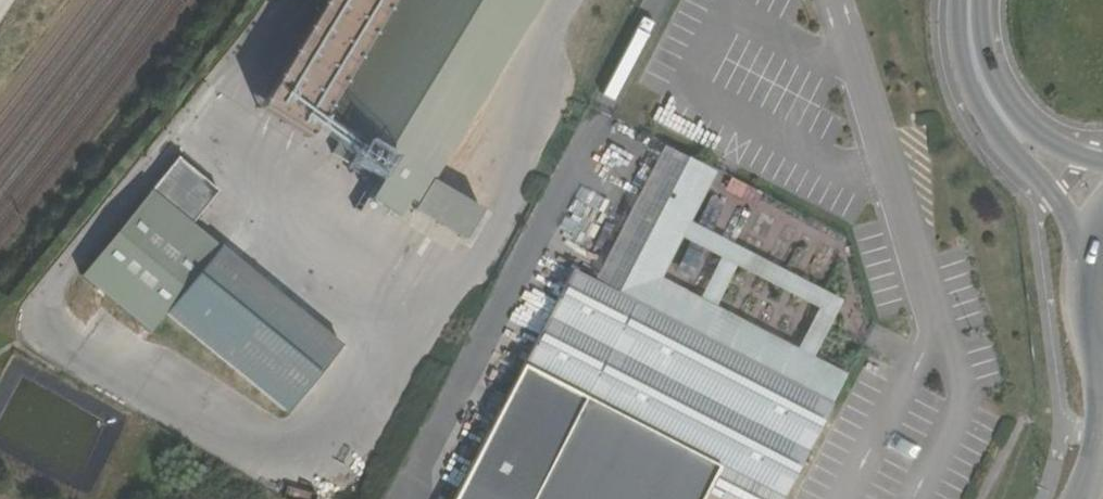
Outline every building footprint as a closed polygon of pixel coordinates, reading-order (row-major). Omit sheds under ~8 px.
[(304,148),(374,191),(363,207),(399,229),(410,212),(416,216),(432,190),(549,0),(395,0),(304,148)] [(663,150),(591,288),(830,411),(847,379),(663,284),(719,179),(663,150)] [(177,166),(149,199),(190,232),(217,199),(177,166)] [(482,221),(432,190),(416,216),(414,220),(464,251),(482,221)] [(163,323),(216,258),(219,255),(190,232),(149,199),(79,285),(149,342),(163,323)] [(216,258),(163,323),(286,421),(338,356),(216,258)] [(523,377),(720,477),(709,498),(787,498),(830,411),(591,288),(575,280),(523,377)] [(523,377),(461,498),(709,498),(720,477),(523,377)]
